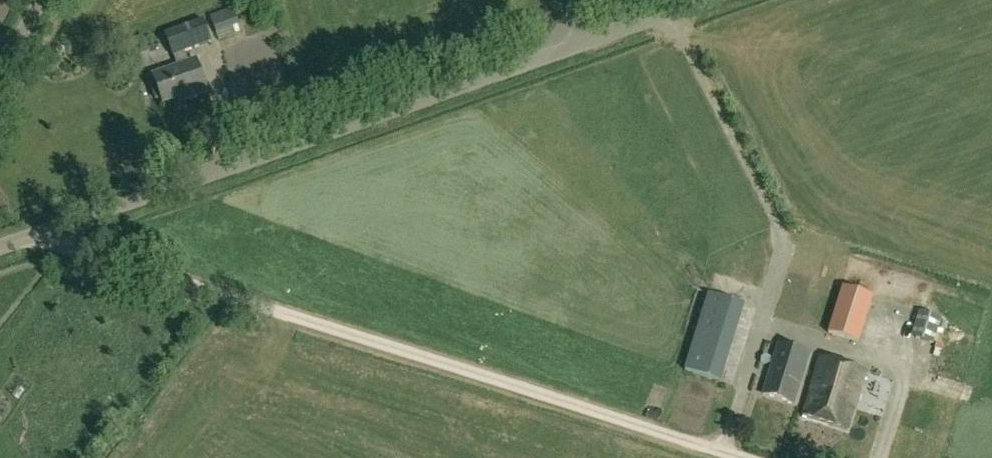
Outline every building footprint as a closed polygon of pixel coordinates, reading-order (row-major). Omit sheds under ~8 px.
[(218,42),(242,34),(232,9),(209,18),(218,42)] [(181,104),(209,94),(197,62),(189,65),(185,54),(212,44),(204,22),(166,36),(175,58),(176,58),(180,68),(154,78),(165,106),(180,101),(181,104)] [(787,320),(896,346),(912,283),(901,280),(898,294),(887,291),(890,278),(864,271),(859,289),(799,274),(787,320)] [(692,363),(729,372),(748,296),(710,287),(692,363)] [(796,403),(800,389),(810,356),(778,346),(763,395),(795,405),(796,403)] [(849,431),(866,373),(821,359),(811,392),(807,406),(803,418),(849,431)]
